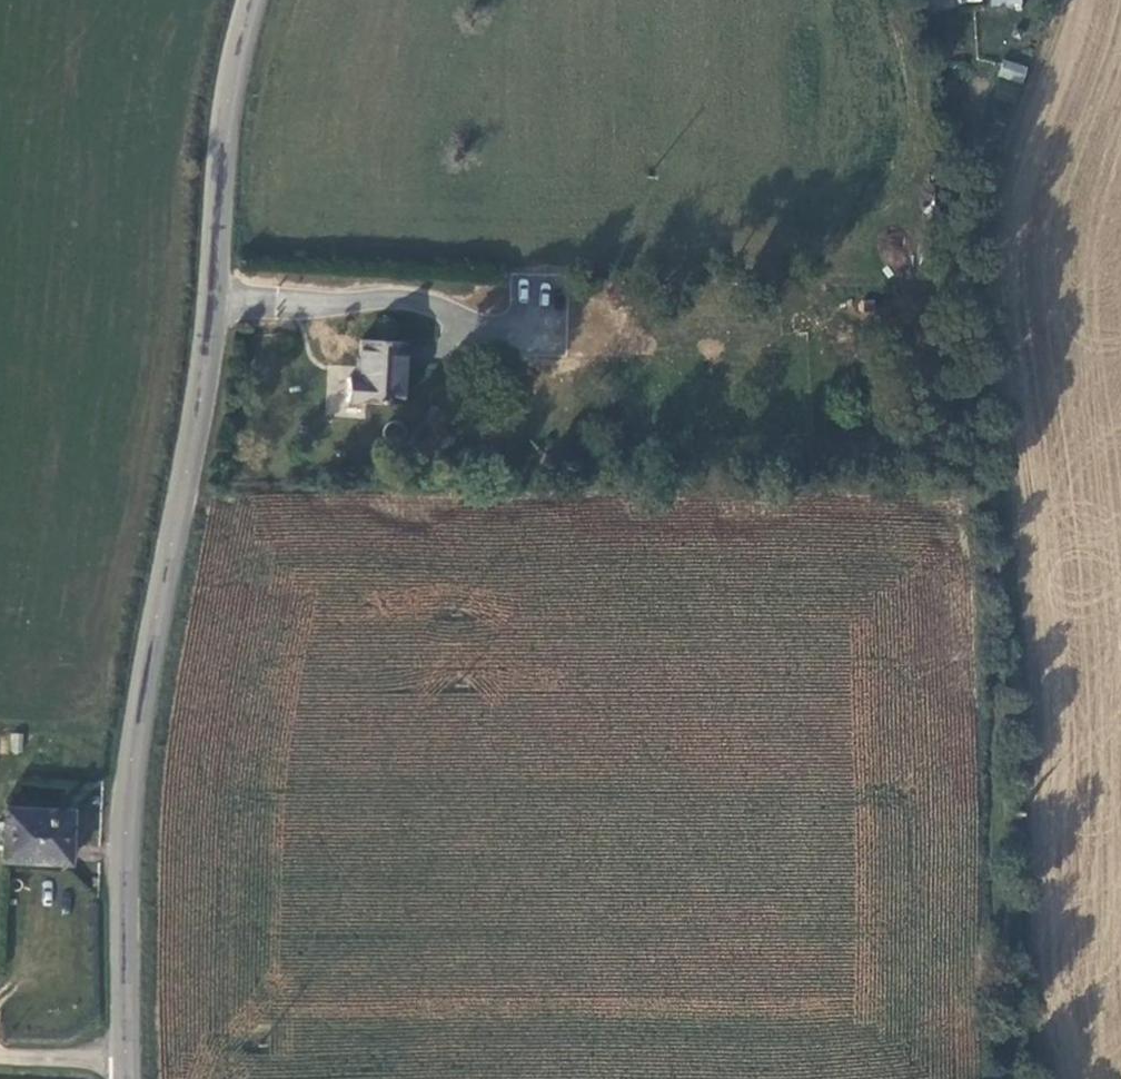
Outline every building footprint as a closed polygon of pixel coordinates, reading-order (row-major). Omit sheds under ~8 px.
[(1022,83),(1027,65),(1003,58),(998,76),(1022,83)] [(395,330),(348,329),(346,366),(333,365),(333,388),(393,390),(395,352),(395,330)] [(67,810),(11,806),(1,805),(0,813),(0,854),(62,860),(67,810)] [(78,845),(98,845),(99,830),(78,829),(78,845)]
